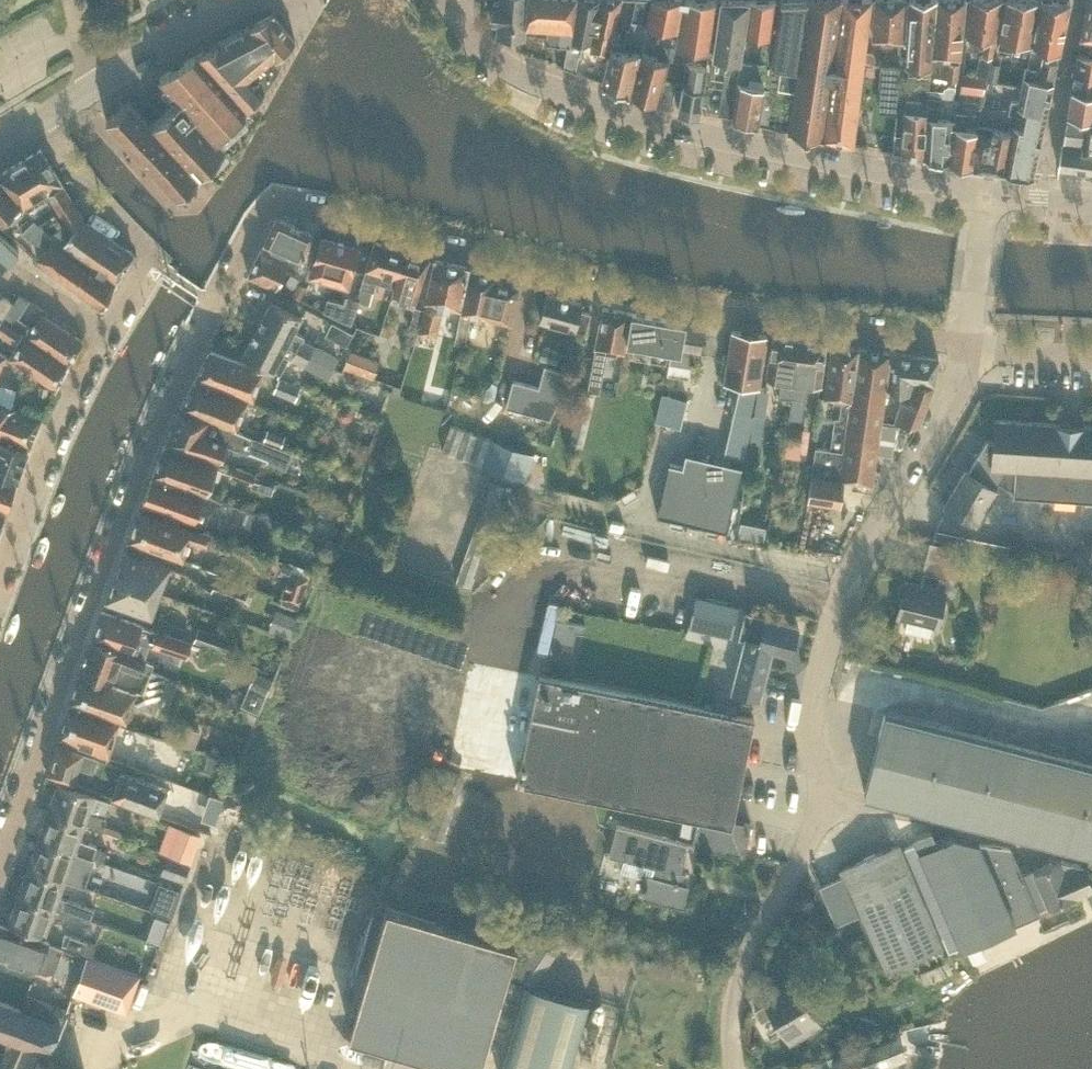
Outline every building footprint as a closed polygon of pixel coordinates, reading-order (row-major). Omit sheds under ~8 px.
[(564,66),(570,41),(575,0),(499,0),(499,1),(492,1),(491,22),(498,22),(497,34),(525,36),(525,31),(547,34),(544,59),(564,66)] [(599,0),(576,0),(570,42),(565,66),(575,70),(578,54),(580,54),(583,41),(590,41),(599,0)] [(608,53),(610,47),(620,0),(600,0),(591,41),(592,41),(590,49),(608,53)] [(651,0),(635,0),(629,29),(626,28),(622,48),(610,47),(608,53),(602,81),(628,91),(638,49),(640,50),(646,24),(651,0)] [(678,45),(685,0),(651,0),(646,24),(661,27),(656,56),(639,51),(629,91),(633,93),(638,96),(644,96),(657,100),(667,60),(667,59),(670,44),(678,45)] [(716,0),(685,0),(678,45),(683,46),(709,50),(716,0)] [(748,0),(742,0),(720,0),(714,56),(727,58),(725,72),(738,73),(748,0)] [(771,39),(773,23),(776,0),(762,0),(749,0),(744,36),(771,39)] [(777,24),(773,23),(771,39),(767,71),(770,71),(768,84),(794,88),(808,0),(780,0),(777,24)] [(788,130),(853,144),(871,0),(808,0),(788,130)] [(905,0),(875,0),(872,37),(903,39),(905,0)] [(935,0),(910,0),(905,66),(931,66),(935,0)] [(965,0),(937,0),(932,55),(949,55),(947,78),(957,79),(958,75),(960,57),(965,0)] [(1002,0),(970,0),(966,37),(986,39),(979,73),(987,75),(990,61),(1002,0)] [(1026,65),(1029,50),(1031,43),(1030,42),(1038,0),(1006,0),(997,47),(1013,50),(1011,57),(1027,60),(1026,65)] [(1059,51),(1069,1),(1055,0),(1040,0),(1031,43),(1029,50),(1026,65),(1035,67),(1033,77),(1053,81),(1057,61),(1059,51)] [(1081,33),(1091,35),(1091,0),(1087,0),(1081,33)] [(295,39),(272,13),(220,41),(196,55),(245,108),(264,89),(280,66),(273,57),(295,39)] [(1080,38),(1071,88),(1091,91),(1091,40),(1080,38)] [(681,60),(683,46),(678,45),(670,44),(667,59),(667,60),(667,58),(681,60)] [(865,50),(864,61),(874,62),(875,57),(873,53),(869,51),(865,50)] [(180,98),(151,126),(200,177),(226,149),(217,140),(220,137),(224,141),(248,118),(243,113),(246,110),(195,55),(160,76),(180,98)] [(679,100),(678,107),(699,112),(708,63),(686,59),(681,88),(674,87),(672,98),(679,100)] [(773,90),(765,88),(750,85),(753,63),(740,61),(737,83),(738,84),(731,118),(758,124),(759,124),(782,127),(783,121),(768,119),(773,90)] [(1000,64),(990,61),(987,75),(986,79),(996,81),(1000,64)] [(898,64),(879,63),(877,85),(880,85),(896,87),(898,64)] [(1008,111),(1015,112),(1025,115),(1027,106),(1032,107),(1033,104),(1047,107),(1053,81),(1033,77),(1035,67),(1026,65),(1018,99),(1011,98),(1008,111)] [(984,77),(961,74),(959,90),(982,94),(984,77)] [(928,89),(928,96),(937,97),(952,98),(954,85),(948,85),(943,88),(943,90),(928,89)] [(1071,88),(1067,113),(1091,116),(1091,91),(1071,88)] [(937,105),(937,97),(928,96),(927,102),(927,104),(924,158),(945,162),(950,131),(951,120),(937,118),(937,105)] [(901,153),(924,158),(927,104),(927,102),(906,100),(905,111),(904,111),(902,135),(901,153)] [(200,177),(151,126),(128,102),(106,120),(178,198),(200,178),(200,177)] [(1015,112),(1013,124),(1004,172),(1032,176),(1047,107),(1033,104),(1032,107),(1027,106),(1025,115),(1015,112)] [(954,132),(949,163),(971,168),(976,134),(977,130),(965,128),(967,113),(953,111),(951,120),(950,131),(954,132)] [(1091,150),(1091,117),(1067,114),(1063,139),(1062,144),(1091,150)] [(976,134),(971,168),(1003,172),(1011,130),(993,128),(991,139),(976,134)] [(902,135),(894,134),(892,151),(901,153),(902,135)] [(1091,172),(1091,150),(1062,144),(1058,168),(1091,172)] [(22,203),(27,209),(32,206),(37,215),(51,206),(53,210),(71,198),(61,182),(40,148),(26,157),(0,173),(0,182),(22,203)] [(0,226),(5,231),(22,213),(27,209),(22,203),(0,182),(0,226)] [(63,244),(73,254),(115,282),(134,253),(82,218),(83,217),(71,198),(53,210),(62,224),(63,223),(64,222),(73,233),(67,240),(63,244)] [(73,254),(63,244),(62,245),(51,234),(31,213),(17,226),(30,239),(46,245),(38,256),(52,268),(99,305),(101,307),(115,282),(73,254)] [(309,241),(313,233),(277,217),(264,242),(309,265),(317,245),(309,241)] [(0,231),(0,271),(20,251),(0,231)] [(358,248),(320,237),(317,250),(316,251),(310,272),(348,283),(351,271),(352,271),(358,248)] [(390,300),(391,300),(404,250),(374,241),(360,287),(356,299),(369,303),(373,290),(374,290),(376,281),(393,286),(390,300)] [(289,262),(260,249),(248,276),(275,289),(276,287),(280,290),(285,280),(281,278),(289,262)] [(418,294),(429,258),(404,250),(391,300),(413,306),(416,293),(418,294)] [(459,309),(468,267),(434,259),(424,301),(459,309)] [(513,306),(520,279),(469,267),(453,337),(462,339),(468,312),(508,321),(513,306)] [(290,273),(285,283),(293,287),(298,278),(290,273)] [(300,298),(305,286),(296,282),(291,295),(300,298)] [(16,296),(13,300),(24,307),(25,305),(29,300),(18,293),(16,296)] [(547,293),(540,319),(584,331),(590,312),(579,309),(581,302),(547,293)] [(0,298),(0,318),(1,319),(6,311),(12,302),(10,301),(1,296),(0,298)] [(275,337),(287,343),(334,366),(339,357),(315,345),(303,338),(304,335),(294,330),(301,317),(271,301),(257,327),(275,337)] [(419,332),(412,354),(431,360),(437,335),(436,335),(442,312),(422,308),(423,307),(414,305),(410,314),(412,315),(409,324),(419,327),(418,331),(419,332)] [(625,352),(626,343),(631,312),(603,307),(596,348),(592,369),(604,371),(608,350),(625,352)] [(1,319),(69,362),(81,340),(39,313),(31,327),(26,324),(17,318),(6,311),(1,319)] [(685,323),(685,322),(631,312),(626,343),(671,350),(680,352),(685,323)] [(55,387),(69,362),(26,335),(1,319),(0,321),(0,334),(16,345),(8,358),(26,369),(55,387)] [(353,331),(332,321),(326,333),(346,344),(353,331)] [(703,327),(685,323),(680,352),(671,350),(667,373),(689,377),(691,362),(695,362),(696,356),(699,357),(699,356),(703,327)] [(329,364),(334,366),(287,343),(275,337),(257,327),(243,354),(281,373),(289,356),(304,365),(323,376),(325,371),(329,364)] [(741,385),(754,388),(754,387),(760,387),(767,334),(732,330),(724,383),(741,385)] [(795,369),(800,339),(772,335),(767,376),(783,378),(780,396),(789,398),(792,379),(793,379),(794,380),(795,370),(795,369)] [(800,339),(795,369),(795,370),(794,380),(793,379),(788,418),(801,420),(807,382),(820,383),(826,343),(800,339)] [(853,382),(859,347),(832,344),(824,396),(842,399),(839,417),(834,416),(830,447),(844,448),(852,395),(856,396),(858,382),(853,382)] [(559,349),(542,345),(539,358),(556,362),(559,349)] [(844,448),(844,450),(839,478),(843,479),(871,483),(891,351),(859,347),(853,382),(858,382),(856,396),(852,395),(844,448)] [(264,370),(209,350),(195,378),(252,400),(264,370)] [(349,350),(344,366),(373,376),(379,361),(349,350)] [(934,385),(938,358),(892,352),(887,388),(903,391),(902,400),(895,420),(919,423),(934,385)] [(538,386),(561,392),(570,372),(543,365),(538,386)] [(279,376),(273,392),(295,401),(301,385),(279,376)] [(249,399),(195,379),(179,409),(235,430),(249,399)] [(520,409),(526,383),(512,380),(506,405),(520,409)] [(538,386),(526,383),(520,409),(550,416),(561,392),(538,386)] [(729,434),(724,453),(742,457),(753,414),(748,413),(754,388),(741,385),(729,434)] [(763,415),(764,415),(767,392),(757,390),(753,413),(754,414),(752,429),(760,431),(763,415)] [(16,444),(18,441),(29,445),(41,416),(26,411),(11,406),(0,403),(0,439),(16,444)] [(351,412),(349,408),(344,406),(339,408),(337,413),(339,418),(345,420),(349,417),(351,412)] [(231,429),(179,409),(165,441),(219,460),(231,429)] [(1062,423),(994,419),(993,439),(986,439),(967,470),(965,469),(945,504),(975,522),(996,487),(995,486),(998,480),(1013,489),(1013,494),(1091,499),(1091,425),(1062,423)] [(805,459),(808,429),(788,427),(786,444),(784,443),(783,456),(805,459)] [(231,428),(231,429),(225,443),(248,452),(249,450),(268,458),(274,445),(231,428)] [(285,435),(267,428),(263,440),(280,446),(285,435)] [(481,464),(481,465),(509,473),(525,479),(534,454),(490,438),(490,439),(481,464)] [(0,439),(0,475),(17,480),(26,453),(28,448),(23,447),(16,444),(0,439)] [(221,466),(164,444),(152,476),(205,494),(211,477),(216,479),(221,466)] [(839,478),(844,450),(815,446),(807,502),(839,506),(843,479),(839,478)] [(726,530),(741,465),(722,461),(685,452),(682,465),(668,462),(656,514),(726,530)] [(233,465),(229,476),(251,483),(255,473),(233,465)] [(17,480),(0,475),(0,506),(7,508),(17,480)] [(263,514),(152,476),(142,503),(195,522),(195,521),(203,524),(208,512),(238,522),(242,523),(243,520),(259,526),(263,514)] [(202,531),(139,508),(128,540),(183,560),(187,549),(191,539),(207,545),(211,533),(203,529),(202,531)] [(750,537),(762,540),(765,526),(753,524),(750,537)] [(935,529),(933,539),(958,544),(960,535),(935,529)] [(923,571),(940,575),(937,590),(904,582),(897,615),(907,617),(904,629),(929,635),(931,623),(937,624),(945,591),(951,593),(955,577),(949,576),(955,549),(956,548),(929,542),(923,571)] [(124,551),(115,575),(160,592),(169,567),(124,551)] [(292,564),(289,570),(280,597),(300,603),(309,577),(311,571),(292,564)] [(160,592),(115,575),(106,600),(151,616),(160,592)] [(215,578),(211,591),(243,602),(247,589),(215,578)] [(696,594),(688,625),(731,636),(738,605),(696,594)] [(276,608),(268,628),(289,637),(297,617),(276,608)] [(187,658),(188,655),(193,642),(157,630),(139,624),(102,610),(91,639),(132,654),(138,640),(187,658)] [(791,652),(798,624),(744,611),(737,638),(745,640),(731,689),(759,697),(772,648),(791,652)] [(553,636),(557,637),(566,638),(570,623),(561,620),(557,620),(553,636)] [(193,641),(225,652),(230,639),(197,628),(193,641)] [(153,663),(146,660),(91,639),(79,671),(111,684),(119,662),(142,671),(149,674),(150,671),(153,663)] [(247,687),(265,695),(274,675),(257,667),(247,687)] [(168,678),(164,676),(150,671),(149,674),(145,683),(142,693),(136,691),(135,694),(111,684),(79,673),(69,701),(125,722),(131,704),(154,712),(168,678)] [(691,844),(744,855),(750,823),(733,819),(753,717),(710,709),(711,705),(703,703),(702,707),(538,674),(516,781),(696,818),(691,844)] [(118,722),(68,706),(57,739),(108,755),(118,722)] [(1071,849),(1089,853),(1090,849),(1091,849),(1091,764),(886,711),(864,792),(906,802),(1066,842),(1072,844),(1071,849)] [(194,748),(200,730),(182,724),(176,741),(194,748)] [(47,773),(73,782),(79,765),(93,769),(96,755),(56,743),(47,773)] [(168,788),(144,780),(135,805),(158,814),(160,810),(168,788)] [(57,782),(47,810),(84,823),(101,830),(101,829),(106,817),(106,816),(89,810),(94,795),(57,782)] [(216,817),(220,805),(208,801),(204,813),(216,817)] [(47,810),(38,838),(74,851),(91,858),(96,844),(79,837),(84,823),(47,810)] [(694,820),(682,817),(679,834),(691,836),(694,820)] [(168,852),(191,860),(201,834),(178,825),(168,852)] [(642,895),(682,906),(688,885),(677,882),(687,843),(617,825),(609,854),(625,858),(627,851),(657,859),(652,876),(648,875),(642,895)] [(913,836),(918,848),(906,853),(949,951),(1038,912),(1035,908),(1023,874),(1011,847),(1011,846),(981,843),(980,841),(954,833),(936,841),(931,828),(913,836)] [(91,858),(74,851),(38,838),(28,866),(64,880),(84,887),(94,858),(91,858)] [(1023,874),(1035,908),(1091,884),(1081,860),(1088,862),(1089,855),(1091,856),(1091,849),(1090,849),(1089,853),(1071,849),(1072,844),(1066,842),(1061,857),(1023,874)] [(883,970),(888,968),(941,946),(939,942),(899,844),(841,868),(844,876),(820,886),(836,923),(859,913),(883,970)] [(26,870),(18,894),(26,897),(65,910),(90,919),(94,908),(58,895),(64,880),(28,866),(26,870)] [(148,907),(171,916),(181,890),(158,881),(148,907)] [(26,897),(18,894),(8,922),(44,935),(52,913),(62,917),(65,910),(26,897)] [(468,1068),(478,1068),(515,944),(388,907),(350,1034),(468,1068)] [(0,924),(0,956),(39,971),(50,944),(26,934),(0,924)] [(150,926),(146,937),(159,942),(163,931),(150,926)] [(88,956),(88,957),(93,958),(93,957),(92,956),(96,943),(70,934),(66,946),(82,951),(81,954),(88,956)] [(535,940),(514,973),(533,986),(555,954),(535,940)] [(88,957),(84,968),(76,989),(118,1004),(119,1001),(129,1005),(139,975),(128,972),(129,969),(93,957),(93,958),(88,957)] [(950,958),(919,971),(924,983),(955,970),(950,958)] [(501,1068),(569,1068),(589,1003),(533,986),(526,984),(501,1068)] [(819,1024),(798,988),(789,994),(785,987),(765,999),(766,1002),(754,1009),(761,1019),(772,1012),(790,1041),(819,1024)] [(28,993),(21,1009),(61,1024),(67,1008),(28,993)] [(6,1040),(48,1057),(61,1026),(26,1012),(0,1002),(0,1038),(6,1040)] [(834,1068),(870,1068),(904,1056),(896,1033),(857,1049),(830,1059),(834,1068)] [(33,1068),(69,1068),(39,1056),(33,1068)]
